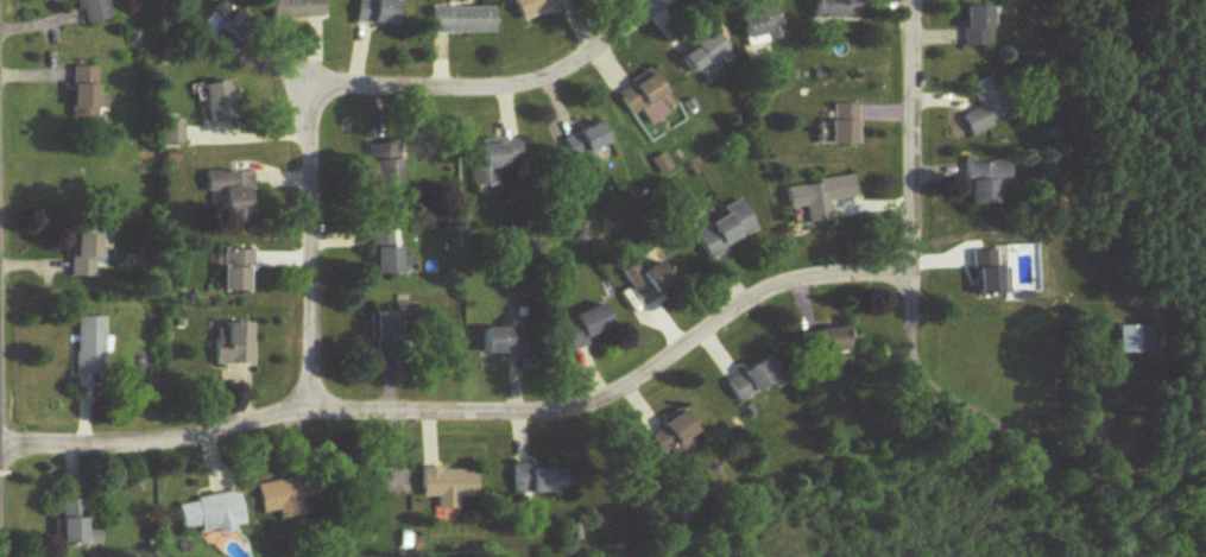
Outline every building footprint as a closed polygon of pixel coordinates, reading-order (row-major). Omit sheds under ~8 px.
[(106,0),(78,0),(83,25),(110,20),(106,0)] [(270,19),(322,18),(322,0),(270,0),(270,19)] [(395,27),(397,0),(385,0),(385,1),(376,0),(357,0),(355,23),(395,27)] [(570,0),(512,0),(520,20),(570,0)] [(785,38),(777,0),(775,0),(740,7),(748,45),(785,38)] [(813,18),(858,18),(858,0),(813,0),(813,18)] [(988,5),(962,5),(962,46),(988,46),(988,5)] [(429,7),(429,34),(493,34),(493,7),(429,7)] [(726,51),(714,31),(682,51),(700,81),(720,69),(714,59),(726,51)] [(71,118),(96,118),(96,67),(71,67),(71,118)] [(651,126),(677,109),(650,70),(617,94),(632,116),(640,110),(651,126)] [(967,85),(978,109),(959,117),(967,134),(1009,116),(990,74),(967,85)] [(211,124),(235,118),(225,80),(201,87),(211,124)] [(857,104),(831,104),(831,144),(857,144),(857,104)] [(593,160),(590,154),(609,143),(597,122),(561,142),(577,169),(593,160)] [(163,143),(181,143),(181,123),(163,123),(163,143)] [(496,167),(521,165),(519,139),(481,141),(482,168),(472,169),(474,187),(497,185),(496,167)] [(371,186),(399,185),(398,143),(370,144),(371,186)] [(996,182),(1010,182),(1010,160),(967,160),(967,206),(997,206),(996,182)] [(223,194),(224,224),(250,223),(249,172),(205,173),(206,194),(223,194)] [(832,221),(830,200),(854,197),(852,178),(787,184),(789,209),(806,207),(807,223),(832,221)] [(757,233),(740,199),(722,208),(725,215),(694,230),(707,257),(757,233)] [(373,275),(399,275),(399,230),(373,230),(373,275)] [(94,279),(94,233),(71,233),(71,279),(94,279)] [(250,292),(250,250),(220,250),(220,292),(250,292)] [(1010,294),(1009,267),(996,268),(995,250),(973,250),(975,295),(1010,294)] [(675,282),(657,259),(642,271),(634,261),(618,273),(644,306),(675,282)] [(571,350),(614,330),(601,303),(559,324),(571,350)] [(375,343),(418,342),(417,304),(396,305),(396,312),(374,313),(375,343)] [(75,317),(75,375),(102,375),(102,317),(75,317)] [(250,324),(214,324),(214,365),(250,365),(250,324)] [(1152,354),(1152,326),(1117,326),(1117,354),(1152,354)] [(820,355),(848,352),(845,327),(817,331),(820,355)] [(525,328),(484,328),(484,356),(525,356),(525,328)] [(739,403),(782,376),(770,355),(726,382),(739,403)] [(700,435),(683,411),(649,435),(667,459),(700,435)] [(567,465),(514,465),(514,493),(567,493),(567,465)] [(422,498),(437,498),(437,510),(458,510),(458,498),(476,498),(476,469),(422,469),(422,498)] [(345,471),(345,497),(386,497),(386,471),(345,471)] [(297,478),(256,485),(261,515),(277,512),(279,521),(304,517),(297,478)] [(181,530),(201,527),(202,535),(243,528),(237,492),(177,503),(181,530)] [(60,546),(100,546),(100,529),(84,529),(84,501),(60,501),(60,546)]
